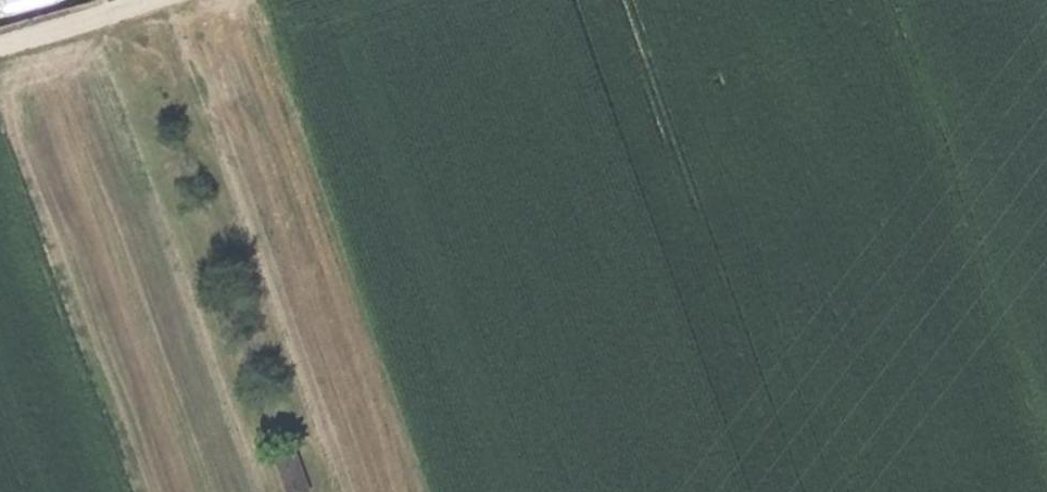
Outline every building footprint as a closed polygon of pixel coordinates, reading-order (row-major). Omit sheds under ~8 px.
[(317,490),(302,453),(281,462),(293,491),(312,491),(317,490)]
